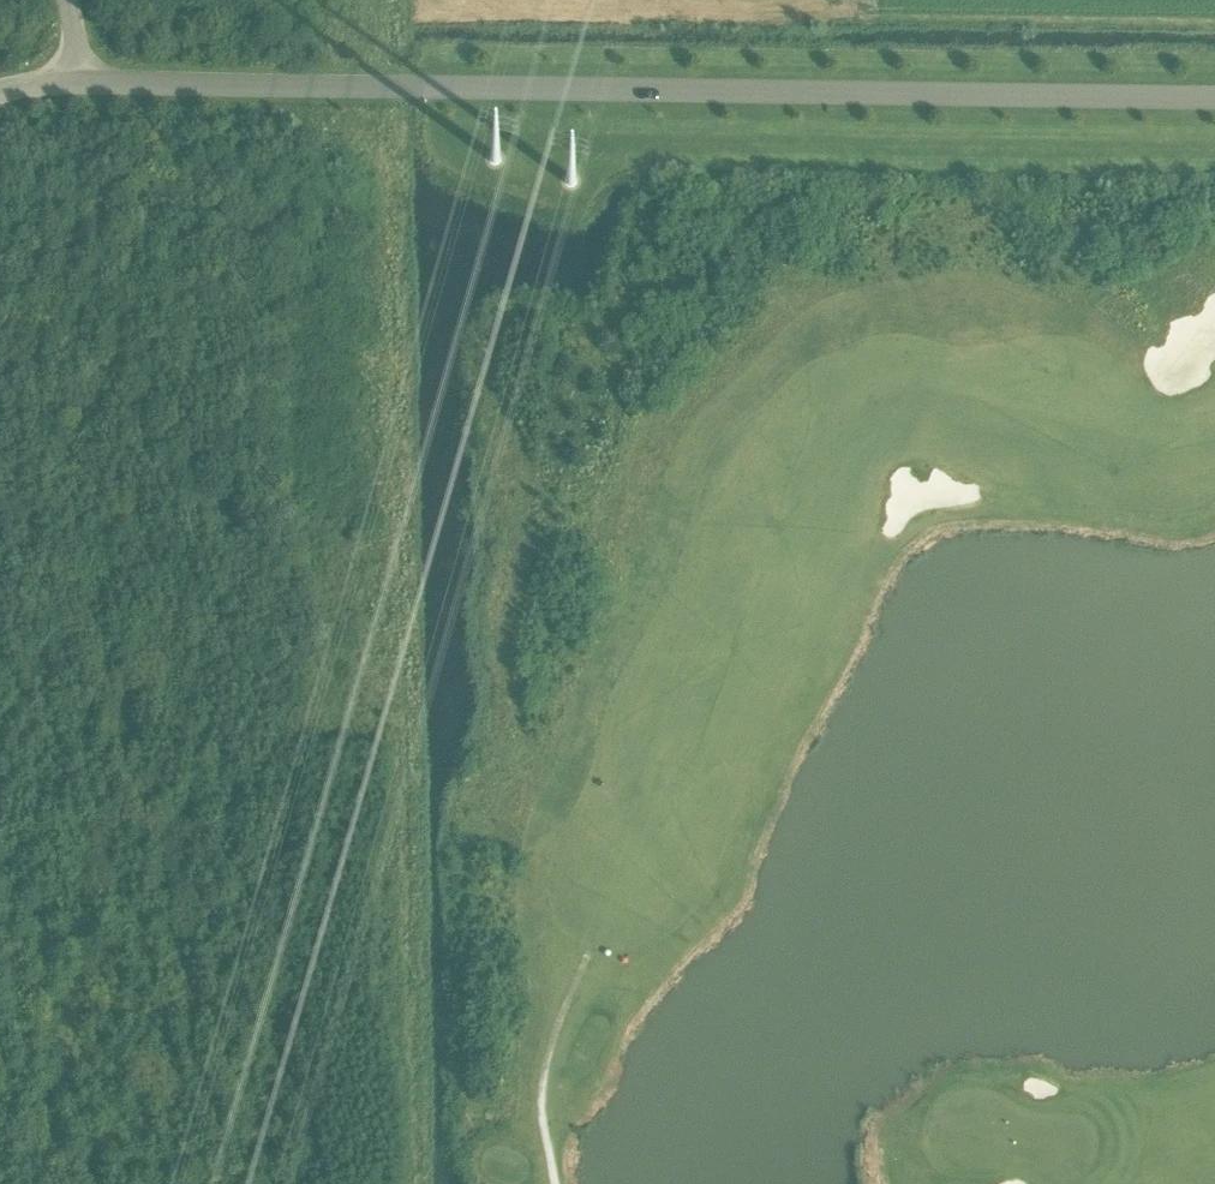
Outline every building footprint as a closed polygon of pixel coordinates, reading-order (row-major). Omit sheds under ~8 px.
[(490,158),(490,159),(490,160),(490,162),(491,163),(492,164),(493,164),(495,165),(496,164),(497,164),(498,163),(499,162),(500,161),(500,159),(500,158),(500,157),(499,156),(498,155),(496,154),(495,154),(494,154),(492,155),(491,155),(490,156),(490,158)] [(566,180),(565,181),(566,182),(566,184),(567,185),(568,186),(569,186),(571,187),(572,186),(573,186),(574,185),(575,184),(576,183),(576,181),(576,180),(575,179),(575,178),(574,177),(572,176),(571,176),(570,176),(568,177),(567,177),(566,179),(566,180)]
